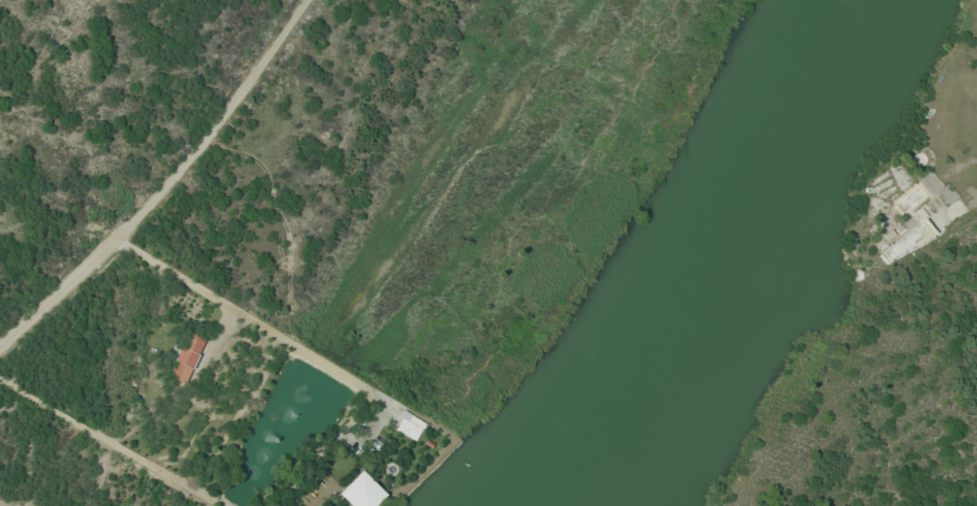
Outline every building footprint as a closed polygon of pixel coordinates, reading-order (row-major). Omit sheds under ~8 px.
[(895,163),(913,185),(885,207),(874,206),(867,195),(867,185),(895,163)] [(921,208),(927,216),(923,219),(935,235),(891,261),(884,252),(908,232),(902,224),(921,208)]
